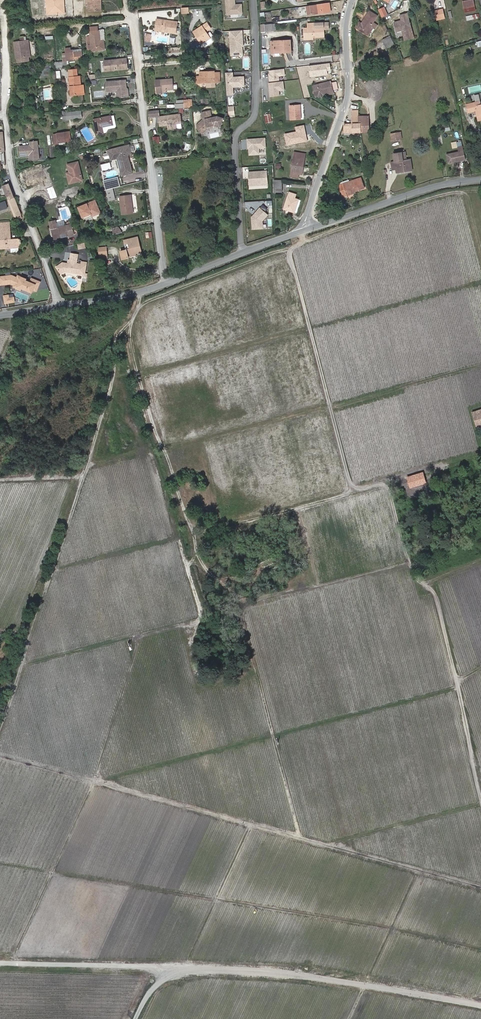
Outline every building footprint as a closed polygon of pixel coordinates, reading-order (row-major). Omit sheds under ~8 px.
[(94,10),(94,15),(106,15),(105,0),(91,0),(91,4),(94,4),(94,10)] [(236,7),(234,7),(233,0),(224,0),(225,17),(237,16),(236,7)] [(477,10),(475,3),(466,5),(465,6),(465,7),(466,10),(466,12),(477,10)] [(329,7),(307,10),(308,19),(330,16),(329,7)] [(381,17),(387,15),(385,7),(379,8),(381,17)] [(442,12),(435,14),(437,23),(444,21),(442,12)] [(371,31),(372,32),(373,33),(376,29),(371,25),(375,19),(368,15),(360,27),(358,25),(354,30),(365,37),(370,29),(372,30),(371,31)] [(400,26),(399,25),(401,34),(402,34),(405,44),(414,41),(407,17),(400,19),(401,24),(402,25),(400,26)] [(174,35),(175,25),(165,24),(165,23),(156,22),(155,33),(174,35)] [(208,40),(204,34),(209,31),(205,26),(192,35),(195,39),(196,38),(201,45),(204,49),(213,42),(213,41),(211,38),(208,40)] [(262,28),(262,37),(273,35),(272,27),(262,28)] [(329,27),(308,28),(309,34),(305,34),(305,43),(313,43),(313,39),(316,39),(317,43),(326,42),(325,35),(330,34),(329,27)] [(96,30),(89,31),(89,36),(88,36),(89,41),(85,41),(86,51),(89,51),(90,55),(103,53),(102,44),(99,44),(98,35),(97,35),(96,30)] [(242,49),(241,43),(242,43),(242,33),(229,34),(230,58),(237,58),(242,52),(242,49)] [(391,49),(389,41),(381,44),(385,52),(391,49)] [(26,44),(14,46),(17,62),(17,65),(28,64),(26,44)] [(290,58),(290,46),(270,46),(270,56),(279,56),(279,58),(290,58)] [(62,54),(63,65),(78,63),(78,56),(68,57),(67,53),(62,54)] [(128,72),(127,62),(117,63),(118,67),(115,67),(115,63),(105,64),(106,74),(116,73),(115,69),(118,69),(118,73),(128,72)] [(308,65),(310,77),(332,74),(331,62),(308,65)] [(279,80),(279,75),(286,75),(286,69),(269,69),(269,80),(279,80)] [(199,79),(199,85),(206,84),(206,88),(214,87),(214,83),(219,83),(218,73),(213,74),(206,74),(206,73),(198,74),(199,79)] [(243,89),(243,79),(232,80),(232,75),(225,75),(226,98),(232,97),(232,90),(232,88),(234,88),(235,89),(243,89)] [(333,87),(335,96),(343,93),(339,76),(332,78),(332,84),(333,87)] [(76,79),(74,80),(67,80),(68,82),(66,82),(69,100),(77,98),(76,90),(78,89),(76,79)] [(269,96),(280,96),(280,90),(285,90),(284,81),(269,82),(269,96)] [(172,82),(160,83),(160,87),(151,88),(152,97),(161,96),(161,93),(173,92),(172,82)] [(117,94),(118,102),(128,101),(127,93),(125,92),(125,88),(126,88),(126,84),(106,86),(107,95),(117,94)] [(316,101),(335,96),(333,87),(325,89),(323,88),(313,91),(316,101)] [(477,107),(471,109),(473,114),(477,113),(478,116),(480,124),(479,116),(479,112),(477,107)] [(300,108),(289,109),(289,125),(301,124),(300,108)] [(470,118),(478,116),(477,113),(473,114),(471,109),(467,110),(470,118)] [(206,130),(207,131),(213,129),(213,127),(220,129),(223,120),(217,118),(210,120),(208,112),(200,115),(202,122),(196,128),(197,131),(198,133),(202,129),(203,131),(205,129),(206,129),(206,130)] [(345,126),(345,134),(369,132),(368,116),(358,117),(357,112),(352,112),(353,125),(345,126)] [(179,126),(178,118),(158,120),(158,128),(179,126)] [(116,129),(114,119),(94,123),(97,138),(105,136),(107,134),(106,133),(115,131),(116,129)] [(70,135),(58,137),(59,145),(71,143),(70,135)] [(265,150),(264,141),(246,142),(247,146),(248,146),(248,151),(249,157),(258,156),(258,151),(265,150)] [(36,163),(34,145),(26,146),(27,150),(16,151),(17,160),(27,159),(28,161),(29,164),(36,163)] [(109,155),(105,156),(107,162),(112,161),(116,160),(117,161),(118,161),(123,178),(133,176),(130,166),(129,165),(128,163),(129,161),(129,158),(132,157),(132,155),(136,154),(134,149),(131,150),(130,148),(108,153),(109,155)] [(462,160),(453,162),(455,171),(468,167),(465,155),(461,156),(462,160)] [(412,172),(410,162),(407,162),(404,163),(402,156),(395,157),(396,164),(397,171),(397,173),(403,171),(404,174),(412,172)] [(289,176),(296,177),(299,177),(299,170),(302,170),(302,162),(291,161),(289,176)] [(77,165),(66,168),(68,176),(69,176),(72,186),(81,184),(77,165)] [(266,185),(265,174),(248,175),(248,179),(249,179),(249,181),(248,181),(248,186),(266,185)] [(32,181),(36,189),(47,184),(43,176),(32,181)] [(346,197),(347,196),(346,194),(354,192),(363,189),(360,179),(339,186),(343,198),(346,197)] [(4,187),(17,218),(22,215),(10,185),(4,187)] [(112,190),(106,192),(108,203),(115,201),(112,190)] [(293,198),(286,196),(280,216),(281,217),(284,218),(285,217),(286,214),(292,215),(296,203),(292,202),(293,198)] [(130,208),(129,198),(120,199),(122,216),(133,215),(132,208),(130,208)] [(97,215),(93,206),(79,210),(83,220),(97,215)] [(261,224),(267,218),(259,211),(254,217),(253,218),(252,218),(251,220),(251,232),(262,231),(261,224)] [(54,225),(48,227),(53,244),(74,237),(71,228),(56,233),(54,225)] [(0,228),(0,250),(4,249),(12,248),(13,253),(20,253),(20,248),(22,248),(22,241),(12,241),(11,227),(0,228)] [(126,259),(134,256),(141,254),(137,240),(122,244),(123,247),(126,246),(128,249),(124,250),(125,254),(121,255),(123,262),(127,261),(126,259)] [(106,249),(99,251),(101,260),(108,258),(106,249)] [(78,264),(71,263),(70,267),(68,267),(63,266),(57,271),(61,276),(65,274),(68,275),(70,276),(84,278),(84,280),(87,280),(87,277),(86,276),(87,266),(82,265),(82,267),(77,266),(78,264)] [(16,278),(9,279),(10,286),(14,286),(18,287),(21,289),(21,291),(24,293),(25,291),(31,293),(31,292),(36,294),(37,292),(40,294),(44,285),(36,281),(34,285),(29,283),(30,282),(22,278),(21,280),(16,278)] [(480,423),(480,410),(472,413),(475,424),(475,425),(480,423)] [(409,487),(426,484),(424,473),(407,476),(409,487)]
